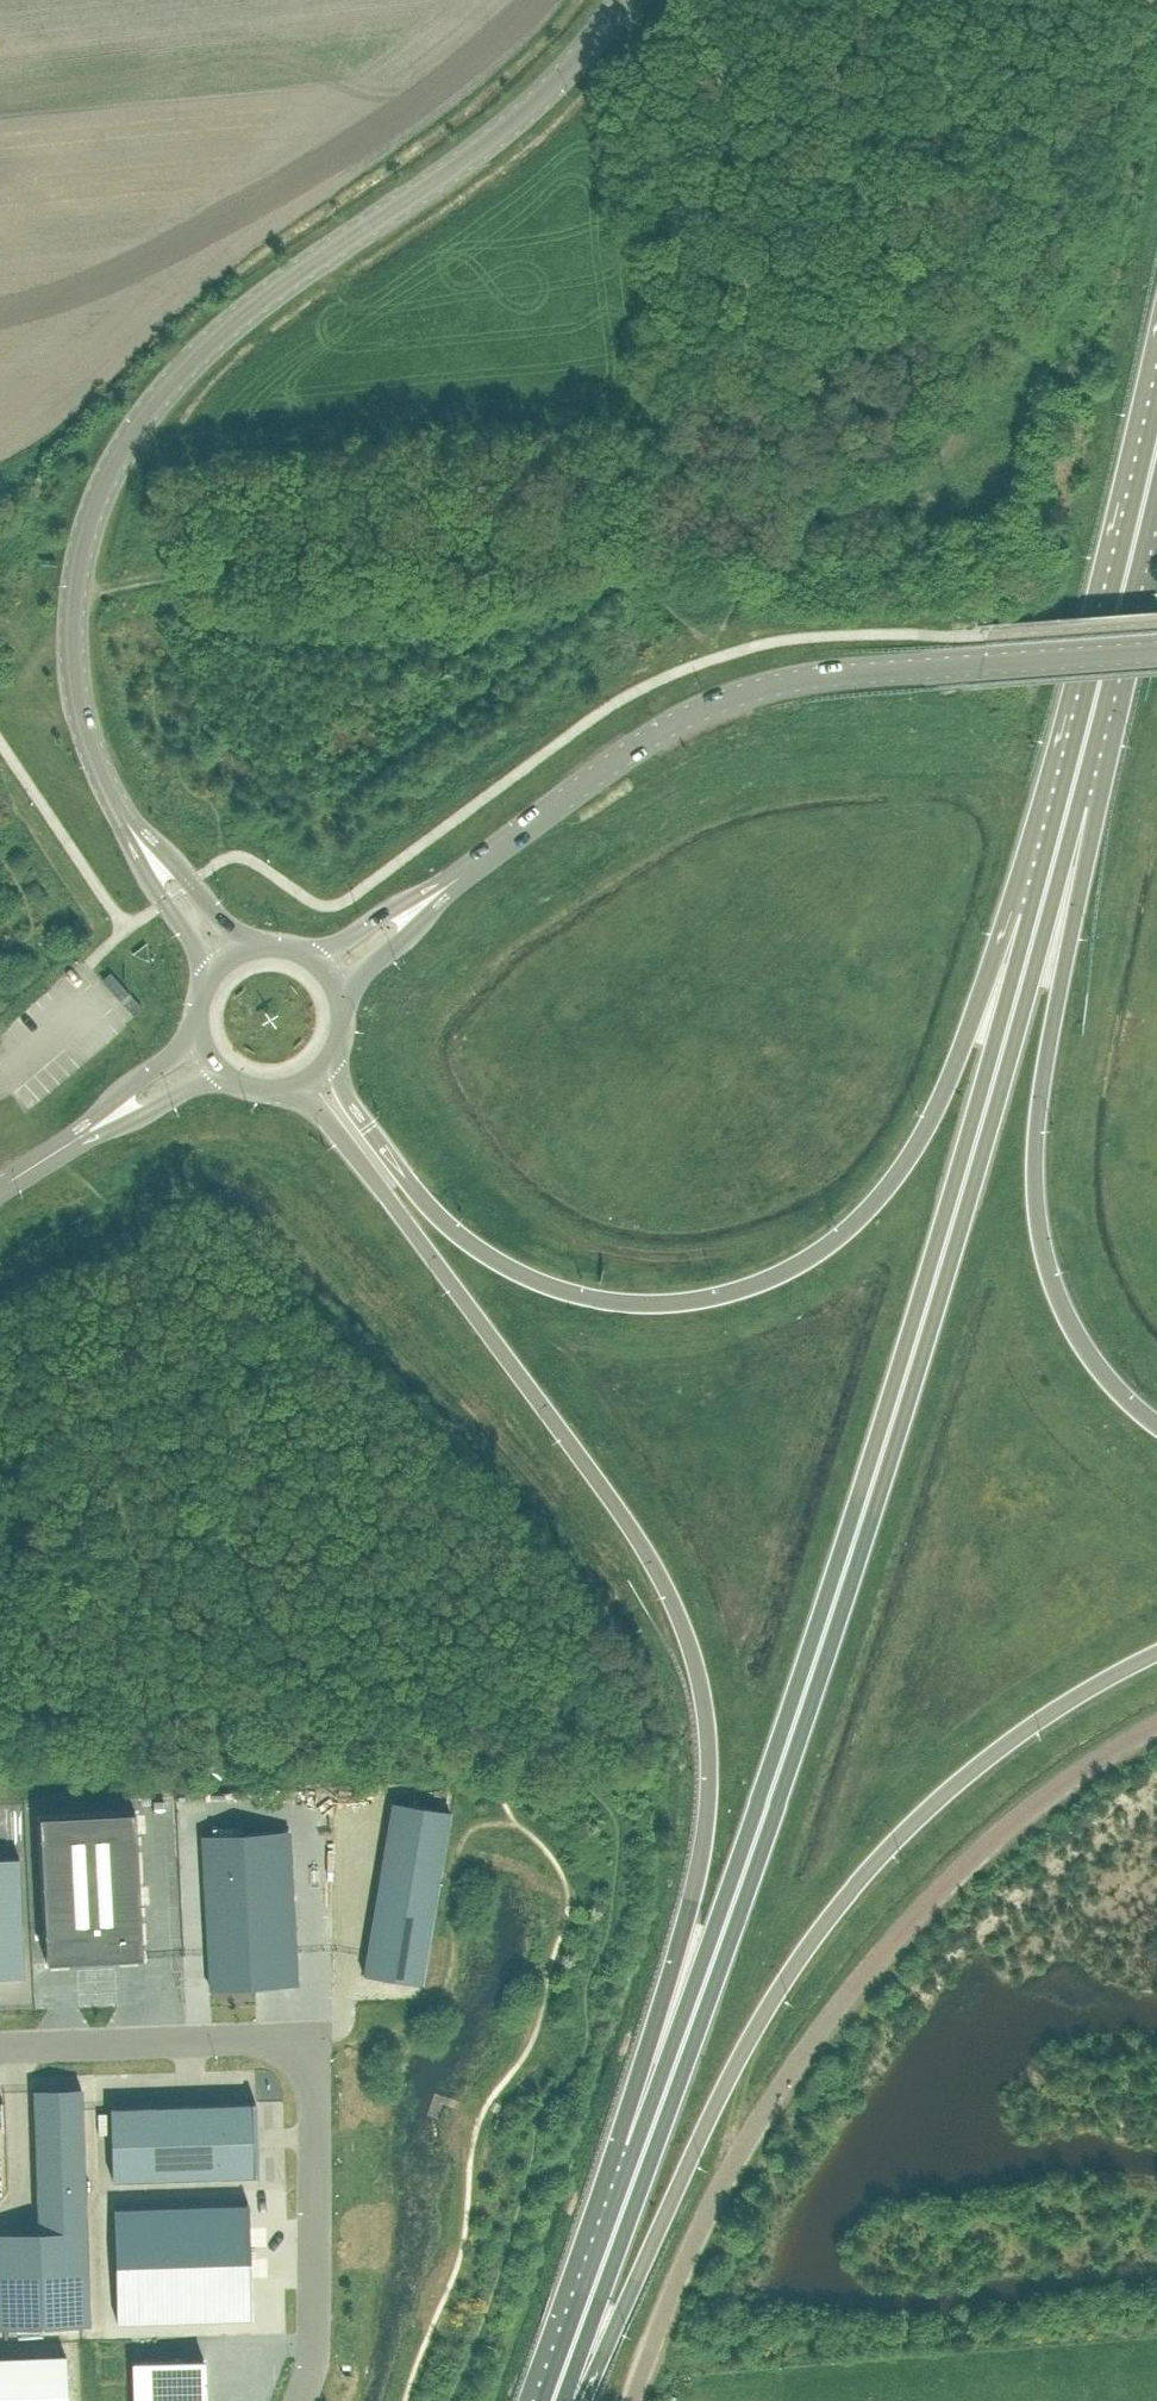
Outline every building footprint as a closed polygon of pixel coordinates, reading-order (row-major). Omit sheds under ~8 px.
[(391,1802),(363,1974),(422,1984),(450,1812),(391,1802)] [(38,1817),(46,1963),(142,1958),(135,1812),(38,1817)] [(282,1832),(201,1835),(209,1987),(290,1985),(282,1832)] [(0,1859),(0,1977),(22,1977),(18,1858),(0,1859)] [(81,2086),(33,2087),(38,2229),(0,2231),(0,2326),(89,2323),(81,2086)] [(254,2176),(252,2104),(109,2109),(112,2180),(254,2176)] [(246,2205),(113,2209),(116,2323),(250,2319),(246,2205)] [(65,2355),(0,2357),(0,2400),(67,2400),(65,2355)] [(204,2360),(132,2362),(133,2400),(205,2400),(204,2360)]
